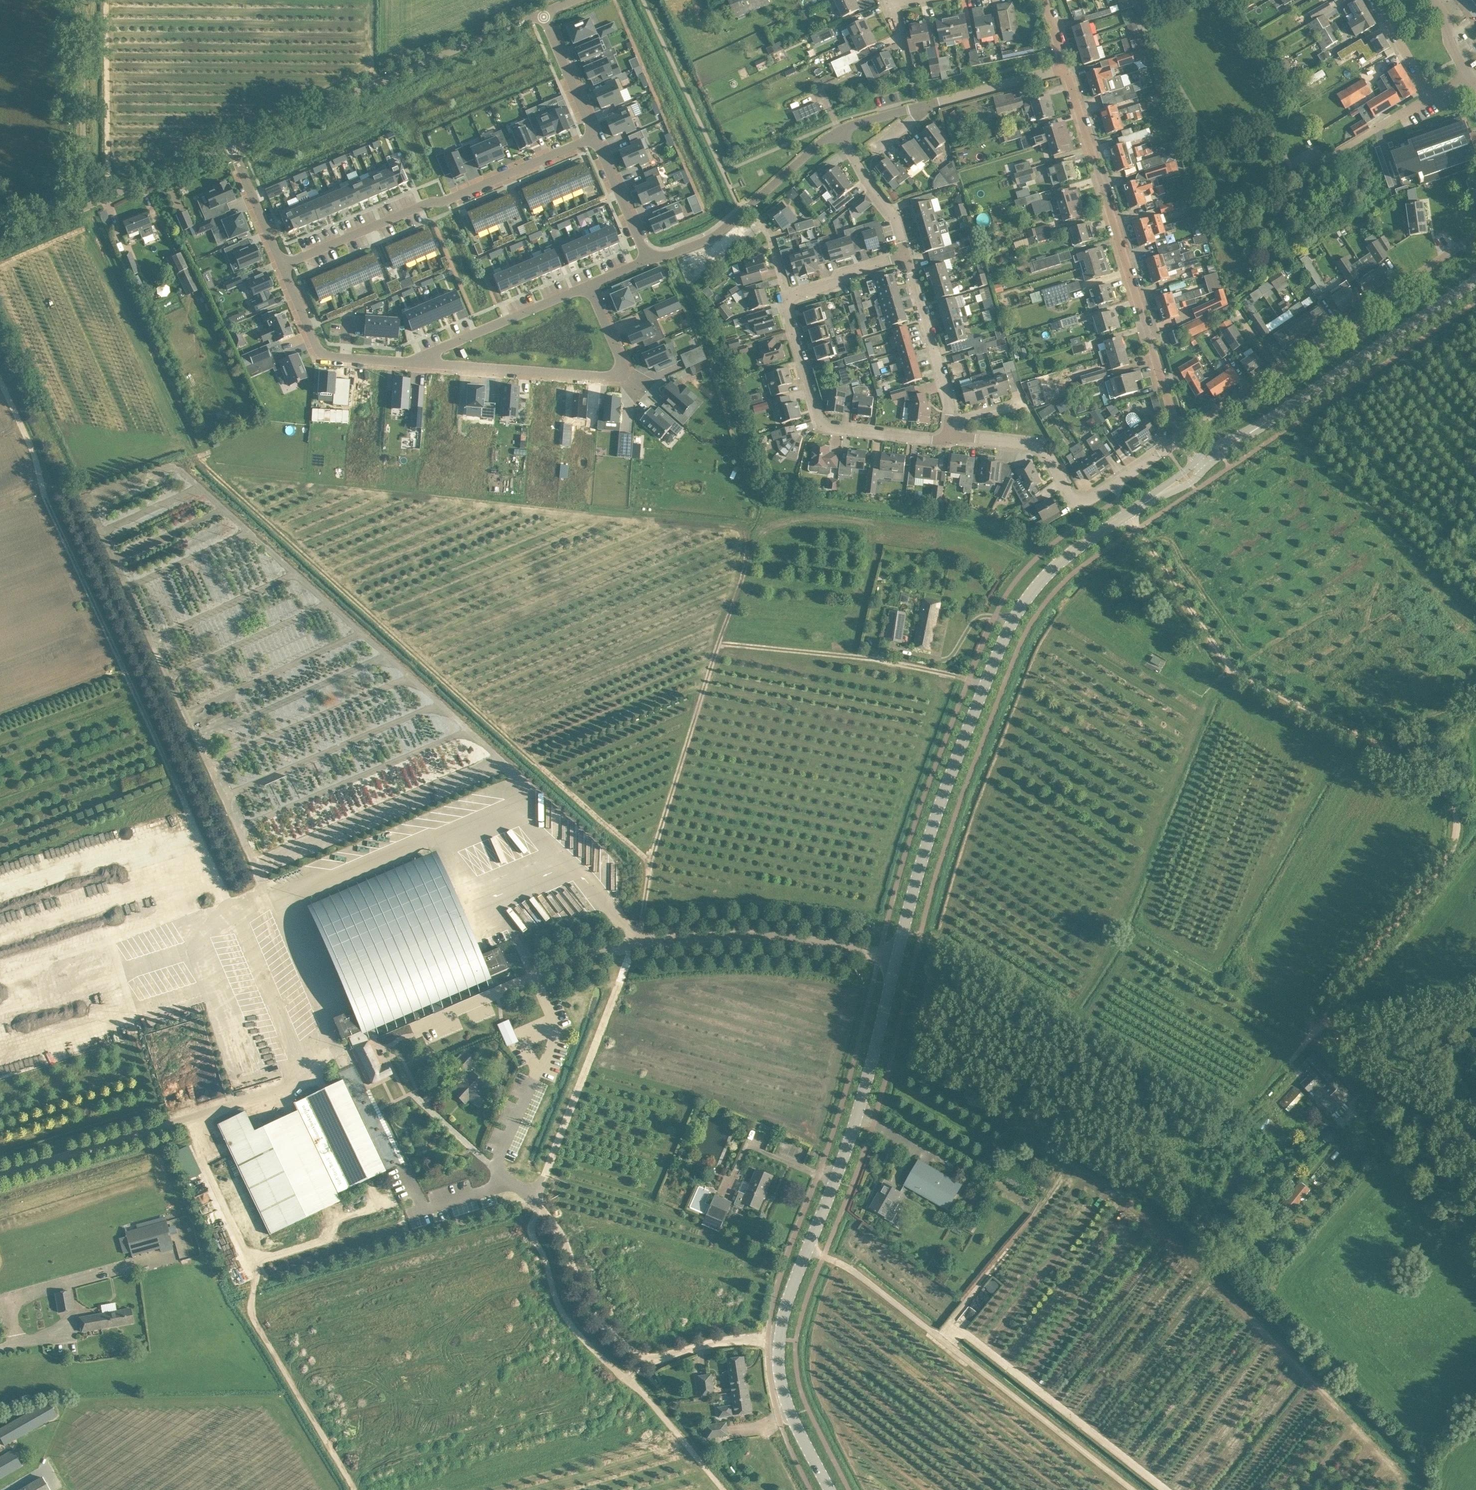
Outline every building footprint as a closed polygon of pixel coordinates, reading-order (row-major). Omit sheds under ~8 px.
[(666,7),(671,16),(689,8),(685,0),(680,0),(666,7)] [(736,16),(772,5),(771,0),(731,0),(736,16)] [(850,13),(859,9),(855,0),(837,0),(835,1),(843,17),(850,13)] [(1134,6),(1133,3),(1131,0),(1118,0),(1118,1),(1122,10),(1134,6)] [(1147,9),(1158,5),(1156,0),(1143,0),(1145,4),(1147,9)] [(1356,19),(1368,12),(1361,0),(1358,0),(1348,6),(1348,7),(1343,10),(1346,15),(1352,12),(1356,19)] [(1328,2),(1309,13),(1313,20),(1332,9),(1328,2)] [(997,5),(999,15),(1004,41),(1019,38),(1013,3),(997,5)] [(1145,4),(1135,8),(1136,13),(1139,12),(1146,10),(1147,9),(1145,4)] [(689,8),(671,16),(675,26),(694,18),(689,8)] [(981,9),(973,10),(975,20),(979,35),(979,39),(995,36),(994,31),(991,17),(983,18),(981,9)] [(1098,12),(1099,17),(1111,13),(1110,9),(1098,12)] [(1126,25),(1136,22),(1131,11),(1127,12),(1121,13),(1125,25),(1126,25)] [(1098,12),(1086,16),(1088,21),(1099,17),(1098,12)] [(1375,24),(1368,12),(1356,19),(1348,23),(1356,36),(1375,24)] [(1076,24),(1088,21),(1086,14),(1074,18),(1076,24)] [(706,15),(702,17),(705,24),(710,22),(706,15)] [(964,15),(950,17),(954,37),(962,36),(962,39),(969,37),(964,15)] [(1317,42),(1334,32),(1324,15),(1308,24),(1314,34),(1316,34),(1320,40),(1318,41),(1317,42)] [(937,20),(938,30),(941,43),(947,42),(947,39),(954,37),(950,17),(937,20)] [(694,18),(675,26),(680,36),(698,27),(694,18)] [(597,30),(595,31),(591,20),(568,29),(571,34),(570,35),(572,38),(575,44),(599,33),(597,30)] [(844,38),(846,43),(870,32),(864,20),(848,28),(851,34),(844,38)] [(601,39),(619,32),(615,22),(615,23),(608,25),(597,30),(599,33),(601,39)] [(910,51),(917,50),(915,43),(923,42),(925,49),(930,47),(928,32),(926,22),(922,23),(922,22),(920,23),(910,25),(911,31),(906,32),(910,51)] [(1131,37),(1140,34),(1136,22),(1126,25),(1130,34),(1131,37)] [(1089,23),(1073,28),(1077,40),(1092,35),(1089,23)] [(698,27),(680,36),(684,44),(702,36),(698,27)] [(820,43),(834,36),(830,27),(816,34),(820,43)] [(846,43),(838,47),(843,57),(845,56),(856,52),(859,50),(859,51),(866,48),(876,44),(870,32),(846,43)] [(1317,42),(1322,50),(1338,40),(1334,32),(1317,42)] [(715,33),(710,35),(715,44),(719,42),(715,33)] [(1131,37),(1126,38),(1131,53),(1132,54),(1149,49),(1143,33),(1140,34),(1131,37)] [(1092,35),(1077,40),(1080,52),(1096,47),(1092,35)] [(1361,39),(1337,53),(1341,60),(1357,51),(1360,55),(1359,55),(1359,56),(1366,51),(1371,58),(1377,54),(1377,55),(1378,55),(1377,54),(1378,53),(1378,54),(1389,48),(1382,35),(1365,45),(1366,46),(1365,47),(1361,40),(1362,40),(1361,39)] [(607,58),(617,54),(614,47),(604,52),(599,40),(577,49),(578,51),(576,52),(579,61),(582,60),(583,62),(594,57),(596,63),(607,58)] [(770,55),(784,48),(781,42),(767,48),(770,55)] [(931,74),(941,72),(938,58),(936,47),(926,49),(931,74)] [(1096,47),(1080,52),(1084,64),(1100,59),(1096,47)] [(1003,60),(1019,57),(1018,49),(1002,52),(1003,60)] [(1324,62),(1333,57),(1329,49),(1320,54),(1324,62)] [(980,65),(979,59),(977,51),(969,52),(972,66),(980,65)] [(843,57),(831,63),(835,71),(849,65),(859,60),(856,52),(845,56),(843,57)] [(867,62),(875,81),(889,75),(887,70),(895,67),(888,52),(873,59),(873,60),(867,62)] [(1134,62),(1132,54),(1131,53),(1117,58),(1119,65),(1119,67),(1134,62)] [(949,56),(938,58),(941,72),(942,79),(948,78),(947,71),(948,71),(951,70),(950,60),(949,56)] [(990,57),(979,59),(980,65),(991,62),(990,57)] [(611,67),(607,58),(596,63),(585,68),(586,71),(585,72),(588,80),(590,79),(590,80),(602,75),(604,81),(621,74),(617,64),(611,67)] [(764,58),(755,62),(757,67),(766,63),(764,58)] [(1112,73),(1110,67),(1108,60),(1100,63),(1102,68),(1098,69),(1087,73),(1091,85),(1114,78),(1112,73)] [(838,77),(851,71),(849,65),(835,71),(838,77)] [(1392,71),(1381,77),(1389,90),(1396,86),(1408,79),(1400,66),(1392,71)] [(786,77),(796,72),(794,68),(784,72),(786,77)] [(1124,87),(1121,76),(1116,77),(1114,78),(1091,85),(1094,97),(1109,92),(1112,92),(1111,90),(1124,87)] [(624,89),(619,78),(606,84),(607,86),(595,92),(599,100),(624,89)] [(1363,79),(1337,95),(1346,109),(1371,93),(1369,90),(1363,79)] [(1366,104),(1357,109),(1363,119),(1364,119),(1366,122),(1416,92),(1408,79),(1396,86),(1389,90),(1374,99),(1366,104)] [(1124,87),(1111,90),(1112,92),(1114,98),(1142,89),(1140,82),(1124,87)] [(624,102),(620,92),(624,90),(624,89),(599,100),(602,108),(614,103),(616,106),(624,102)] [(1004,94),(993,96),(995,104),(997,113),(1023,107),(1021,98),(1015,99),(1013,93),(1004,95),(1004,94)] [(559,106),(547,111),(557,134),(569,129),(564,116),(570,114),(562,95),(555,98),(559,106)] [(1025,105),(1027,110),(1034,108),(1038,120),(1053,116),(1050,104),(1048,104),(1046,98),(1025,105)] [(814,116),(822,113),(818,102),(810,106),(814,116)] [(1115,105),(1100,110),(1104,122),(1119,117),(1123,116),(1130,113),(1133,113),(1139,111),(1141,110),(1139,104),(1117,111),(1115,105)] [(636,117),(631,106),(618,111),(619,114),(607,119),(611,128),(636,117)] [(962,118),(956,110),(950,114),(957,123),(962,118)] [(557,134),(547,111),(536,116),(534,112),(527,115),(533,129),(540,126),(544,137),(546,137),(546,139),(557,134)] [(1135,121),(1141,119),(1139,111),(1133,113),(1135,121)] [(636,130),(632,119),(636,117),(611,128),(614,136),(626,131),(627,134),(636,130)] [(1122,129),(1119,117),(1104,122),(1108,134),(1122,129)] [(532,145),(527,133),(534,130),(533,129),(531,124),(528,118),(518,122),(521,128),(511,132),(519,150),(521,150),(522,151),(528,149),(527,147),(532,145)] [(1392,154),(1395,163),(1401,180),(1416,175),(1419,185),(1466,169),(1471,167),(1475,165),(1475,161),(1475,159),(1475,158),(1474,153),(1472,146),(1473,146),(1469,135),(1468,136),(1464,123),(1463,123),(1461,118),(1407,136),(1409,142),(1408,142),(1410,147),(1392,154)] [(1370,128),(1366,122),(1364,119),(1363,119),(1350,127),(1351,128),(1356,136),(1370,128)] [(1033,147),(1039,145),(1068,136),(1064,123),(1045,129),(1047,136),(1031,140),(1033,147)] [(940,132),(940,131),(934,124),(921,133),(925,139),(920,143),(923,147),(929,155),(933,160),(943,153),(939,148),(946,142),(939,134),(940,132)] [(996,137),(1013,132),(1012,129),(1005,131),(1004,127),(994,130),(996,137)] [(1128,135),(1130,142),(1151,135),(1149,128),(1128,135)] [(495,138),(483,143),(492,162),(497,160),(498,161),(503,159),(503,157),(504,157),(500,148),(507,145),(501,130),(493,134),(495,138)] [(1001,144),(1022,137),(1020,130),(1013,132),(996,137),(999,136),(1001,144)] [(1068,136),(1039,145),(1041,151),(1051,148),(1053,155),(1072,150),(1068,136)] [(513,144),(511,138),(505,140),(507,145),(508,146),(513,144)] [(645,150),(641,140),(632,144),(633,146),(621,151),(624,160),(650,149),(649,149),(645,150)] [(899,153),(905,161),(907,164),(910,168),(911,169),(916,165),(917,166),(923,162),(925,164),(930,160),(916,142),(912,145),(909,142),(902,147),(904,149),(899,153)] [(492,162),(483,143),(471,148),(469,144),(462,147),(468,162),(475,159),(479,168),(480,167),(481,169),(487,166),(486,165),(492,162)] [(1142,146),(1127,150),(1125,143),(1120,145),(1110,148),(1114,160),(1143,151),(1142,146)] [(462,164),(468,162),(462,147),(455,150),(456,153),(445,157),(443,153),(436,156),(444,176),(451,173),(453,179),(456,177),(456,179),(464,176),(463,174),(466,173),(462,164)] [(1136,158),(1155,153),(1153,147),(1143,151),(1114,160),(1117,172),(1136,166),(1137,162),(1137,160),(1136,158)] [(1230,148),(1225,155),(1238,165),(1238,166),(1243,159),(1230,148)] [(654,160),(650,149),(624,160),(628,168),(640,163),(642,169),(651,165),(650,162),(654,160)] [(1162,155),(1141,161),(1144,171),(1165,164),(1162,155)] [(1225,155),(1221,160),(1234,170),(1238,165),(1225,155)] [(888,158),(874,169),(880,175),(880,176),(882,174),(889,183),(895,178),(899,184),(906,178),(907,178),(910,176),(906,171),(903,167),(902,165),(896,169),(888,158)] [(408,181),(399,160),(388,164),(398,186),(408,181)] [(1015,166),(1017,173),(1031,168),(1029,161),(1015,166)] [(1060,165),(1048,169),(1050,176),(1053,185),(1060,183),(1067,181),(1076,178),(1074,170),(1072,170),(1069,162),(1060,165)] [(1168,173),(1173,171),(1170,163),(1165,164),(1144,171),(1147,180),(1150,180),(1168,174),(1168,173)] [(398,186),(388,164),(388,165),(390,169),(381,173),(379,168),(379,169),(388,190),(398,186)] [(584,164),(573,169),(581,188),(592,183),(584,164)] [(831,188),(846,177),(838,166),(827,175),(822,168),(814,174),(810,177),(819,188),(823,185),(828,191),(831,188)] [(665,186),(657,167),(644,173),(649,183),(636,188),(640,197),(665,186)] [(388,190),(379,169),(369,173),(378,194),(388,190)] [(573,169),(563,173),(571,192),(581,188),(573,169)] [(1017,185),(1035,180),(1032,169),(1014,175),(1011,176),(1014,185),(1017,184),(1017,185)] [(945,179),(949,185),(961,181),(957,170),(945,179)] [(357,173),(347,177),(349,181),(358,203),(368,199),(359,177),(357,173)] [(378,194),(369,173),(368,173),(370,177),(361,181),(359,177),(368,199),(378,194)] [(563,173),(553,177),(561,196),(571,192),(563,173)] [(1468,176),(1468,177),(1469,177),(1469,178),(1466,182),(1469,189),(1474,190),(1475,192),(1475,176),(1474,176),(1474,175),(1474,174),(1468,176)] [(553,177),(543,181),(551,201),(561,196),(553,177)] [(837,211),(841,208),(848,202),(843,196),(854,187),(846,177),(831,188),(835,193),(831,196),(833,197),(829,201),(837,211)] [(939,183),(939,187),(949,185),(945,179),(943,177),(941,180),(939,183)] [(1124,185),(1122,187),(1123,191),(1126,192),(1127,196),(1153,189),(1150,180),(1147,180),(1139,183),(1138,180),(1124,184),(1124,185)] [(1375,183),(1380,199),(1389,196),(1384,180),(1375,183)] [(358,203),(349,181),(348,182),(350,186),(341,190),(339,185),(339,186),(348,207),(358,203)] [(543,181),(533,186),(541,205),(551,201),(543,181)] [(204,213),(203,214),(206,221),(207,221),(212,218),(219,215),(215,207),(219,205),(220,206),(235,199),(228,185),(226,185),(225,182),(214,187),(215,189),(205,193),(205,194),(209,203),(205,205),(208,212),(204,213)] [(279,183),(265,189),(269,198),(283,192),(281,188),(279,183)] [(1162,185),(1156,188),(1158,195),(1165,193),(1162,185)] [(348,207),(339,186),(329,190),(338,211),(348,207)] [(541,205),(533,186),(523,190),(531,209),(541,205)] [(667,202),(661,188),(666,186),(665,186),(640,197),(644,205),(656,200),(658,205),(667,202)] [(1310,186),(1296,194),(1297,195),(1305,209),(1319,201),(1310,186)] [(1029,188),(1017,191),(1019,198),(1031,194),(1029,188)] [(1051,210),(1079,202),(1075,188),(1056,194),(1057,197),(1059,201),(1049,204),(1051,210)] [(1153,189),(1127,196),(1131,209),(1146,204),(1144,198),(1149,197),(1149,195),(1154,193),(1153,189)] [(1406,206),(1410,235),(1428,233),(1424,203),(1418,204),(1416,189),(1406,192),(1408,205),(1406,206)] [(338,211),(329,190),(319,194),(328,216),(338,211)] [(894,201),(899,198),(895,191),(890,194),(894,201)] [(915,214),(916,217),(934,212),(931,200),(934,200),(932,193),(920,197),(922,203),(910,206),(912,214),(915,214)] [(1025,198),(1015,200),(1017,207),(1032,202),(1041,200),(1039,193),(1025,198)] [(328,216),(319,194),(309,198),(318,220),(328,216)] [(964,203),(962,196),(958,194),(952,204),(954,205),(964,203)] [(859,213),(872,203),(866,195),(853,205),(859,213)] [(1297,195),(1292,198),(1300,212),(1305,209),(1297,195)] [(509,196),(499,200),(507,220),(517,215),(509,196)] [(297,197),(287,201),(289,207),(298,228),(308,224),(299,203),(297,197)] [(590,207),(601,203),(598,197),(588,202),(590,207)] [(1059,201),(1057,197),(1048,201),(1042,199),(1041,200),(1032,202),(1036,215),(1051,210),(1049,204),(1059,201)] [(318,220),(309,198),(299,203),(308,224),(318,220)] [(499,200),(489,205),(497,224),(507,220),(499,200)] [(651,223),(650,224),(654,233),(655,232),(656,233),(679,224),(675,215),(683,212),(678,202),(663,209),(665,215),(651,221),(651,223)] [(1065,221),(1074,218),(1084,215),(1079,202),(1051,210),(1053,217),(1063,214),(1065,221)] [(1180,208),(1178,202),(1160,207),(1161,213),(1180,208)] [(789,208),(788,210),(782,203),(776,207),(768,213),(774,221),(776,220),(780,226),(783,230),(786,228),(790,225),(791,226),(791,227),(796,226),(798,232),(807,229),(815,227),(812,219),(799,223),(797,221),(798,220),(797,219),(789,208)] [(953,207),(957,218),(967,215),(964,203),(953,207)] [(489,205),(479,209),(487,228),(497,224),(489,205)] [(298,228),(289,207),(279,211),(288,233),(298,228)] [(1274,207),(1269,210),(1277,224),(1282,221),(1274,207)] [(487,228),(479,209),(468,213),(476,233),(487,228)] [(1268,210),(1262,214),(1271,229),(1278,225),(1277,224),(1269,210),(1268,210)] [(146,211),(122,221),(126,230),(128,235),(139,231),(142,239),(154,234),(150,226),(152,225),(150,220),(146,211)] [(186,212),(177,216),(184,231),(193,227),(186,212)] [(934,212),(916,217),(919,229),(938,223),(934,212)] [(248,231),(241,214),(222,221),(226,230),(223,231),(227,240),(237,236),(238,239),(248,235),(246,232),(248,231)] [(1160,214),(1143,219),(1133,222),(1137,234),(1163,226),(1160,214)] [(971,216),(964,219),(967,227),(973,225),(971,216)] [(193,227),(189,228),(192,235),(197,233),(197,235),(216,227),(212,218),(207,221),(193,227)] [(1195,219),(1189,223),(1193,228),(1199,224),(1195,219)] [(533,233),(539,231),(534,220),(528,222),(533,233)] [(941,235),(949,232),(945,221),(938,223),(919,229),(923,240),(941,235)] [(523,225),(517,227),(520,235),(526,232),(527,234),(527,236),(533,233),(528,222),(523,225)] [(865,225),(854,228),(861,251),(862,251),(861,249),(867,248),(868,249),(868,251),(872,249),(873,251),(872,251),(882,249),(882,248),(881,248),(880,244),(879,244),(884,242),(887,242),(881,224),(881,222),(879,223),(876,223),(875,230),(868,232),(865,225)] [(1173,230),(1175,230),(1173,223),(1171,224),(1163,226),(1137,234),(1141,246),(1150,243),(1156,242),(1158,249),(1168,245),(1164,232),(1173,230)] [(1037,235),(1051,231),(1048,224),(1035,228),(1037,235)] [(1072,246),(1085,242),(1095,239),(1090,224),(1068,230),(1072,246)] [(974,225),(965,228),(968,236),(976,233),(974,225)] [(619,243),(611,226),(601,230),(608,247),(619,243)] [(1287,231),(1281,235),(1291,251),(1297,246),(1303,242),(1294,227),(1287,231)] [(846,238),(839,240),(845,260),(853,257),(852,257),(852,256),(856,254),(855,252),(855,251),(861,250),(861,251),(854,228),(844,231),(846,238)] [(1037,236),(1037,235),(1035,228),(1025,231),(1027,238),(1036,236),(1037,236)] [(1233,232),(1227,236),(1237,252),(1244,247),(1243,247),(1249,243),(1240,228),(1233,232)] [(608,247),(601,230),(591,234),(598,251),(608,247)] [(427,231),(417,235),(425,255),(435,250),(427,231)] [(1038,243),(1053,238),(1051,231),(1037,235),(1037,236),(1036,236),(1038,243)] [(1339,231),(1333,235),(1334,236),(1336,239),(1342,235),(1340,232),(1339,231)] [(513,234),(503,238),(505,243),(515,239),(513,234)] [(598,251),(591,234),(581,239),(589,256),(598,251)] [(1206,234),(1193,238),(1196,245),(1208,242),(1206,234)] [(417,235),(407,240),(415,259),(425,255),(417,235)] [(828,235),(818,238),(819,240),(823,254),(825,261),(826,261),(825,260),(831,258),(832,260),(832,261),(836,260),(837,261),(836,262),(837,262),(845,260),(839,240),(832,242),(828,235)] [(923,253),(933,250),(937,249),(939,255),(954,251),(960,249),(958,242),(944,246),(941,235),(923,240),(924,244),(921,245),(923,253)] [(1036,236),(1027,238),(1014,242),(1016,249),(1038,243),(1036,236)] [(1378,241),(1385,252),(1392,248),(1384,236),(1378,241)] [(589,256),(581,239),(571,243),(579,260),(589,256)] [(407,240),(396,244),(405,263),(415,259),(407,240)] [(808,248),(801,250),(808,274),(816,272),(815,270),(819,269),(815,256),(823,254),(819,240),(806,243),(808,248)] [(1170,260),(1168,253),(1185,247),(1183,241),(1168,245),(1158,249),(1160,255),(1156,256),(1147,259),(1150,271),(1185,261),(1183,254),(1173,257),(1174,259),(1170,260)] [(1386,254),(1385,252),(1378,241),(1367,248),(1374,258),(1376,261),(1377,260),(1386,254)] [(479,242),(473,244),(478,255),(484,253),(479,242)] [(239,243),(224,249),(231,264),(237,261),(240,268),(241,268),(242,270),(248,267),(248,265),(260,260),(260,258),(261,257),(258,251),(257,251),(254,245),(242,250),(239,243)] [(561,247),(568,264),(579,260),(571,243),(561,247)] [(405,263),(396,244),(386,248),(394,268),(405,263)] [(1075,263),(1080,262),(1087,259),(1089,266),(1106,261),(1102,247),(1078,255),(1073,256),(1075,263)] [(790,248),(780,251),(784,265),(792,263),(796,276),(800,275),(800,276),(808,274),(801,250),(794,252),(793,248),(790,248)] [(1268,248),(1252,257),(1256,263),(1255,264),(1260,271),(1275,261),(1271,255),(1272,255),(1268,248)] [(561,267),(554,250),(543,255),(550,272),(561,267)] [(954,251),(939,255),(934,257),(937,265),(925,269),(928,280),(931,279),(948,274),(953,271),(950,259),(956,257),(954,251)] [(192,275),(193,275),(182,252),(170,258),(177,273),(176,274),(180,281),(181,280),(183,284),(188,294),(193,292),(199,289),(192,275)] [(130,254),(121,257),(129,279),(139,276),(130,254)] [(373,254),(362,259),(370,278),(381,273),(373,254)] [(740,272),(744,285),(762,280),(760,272),(767,270),(763,254),(753,257),(753,259),(745,262),(738,264),(740,272)] [(1032,273),(1034,272),(1057,265),(1061,264),(1058,254),(1048,257),(1047,258),(1046,258),(1037,261),(1029,263),(1032,273)] [(550,272),(543,255),(533,259),(540,276),(550,272)] [(1311,264),(1313,263),(1307,255),(1300,259),(1313,280),(1322,293),(1328,289),(1311,264)] [(446,256),(440,258),(445,269),(451,267),(446,256)] [(1241,256),(1226,265),(1230,272),(1231,272),(1234,278),(1250,269),(1246,262),(1245,262),(1241,256)] [(1185,261),(1183,261),(1185,267),(1199,263),(1197,257),(1195,258),(1185,261)] [(1378,287),(1363,266),(1355,271),(1345,257),(1336,263),(1349,283),(1355,279),(1366,295),(1378,287)] [(1377,260),(1376,261),(1374,258),(1363,266),(1378,287),(1389,279),(1377,260)] [(362,259),(352,263),(360,282),(370,278),(362,259)] [(540,276),(533,259),(523,263),(531,280),(540,276)] [(1106,261),(1089,266),(1091,273),(1084,275),(1086,281),(1110,274),(1106,261)] [(1183,261),(1150,271),(1154,283),(1164,280),(1169,279),(1167,273),(1185,267),(1183,261)] [(352,263),(342,267),(350,286),(360,282),(352,263)] [(531,280),(523,263),(513,267),(521,285),(531,280)] [(1209,265),(1211,273),(1217,271),(1214,263),(1209,265)] [(342,267),(332,271),(340,291),(350,286),(342,267)] [(521,285),(513,267),(503,272),(511,289),(521,285)] [(612,296),(616,304),(614,304),(617,312),(619,311),(619,312),(636,305),(631,293),(664,279),(659,267),(633,278),(634,278),(623,283),(626,290),(612,296)] [(332,271),(322,276),(330,295),(340,291),(332,271)] [(874,280),(867,282),(870,292),(871,294),(879,292),(897,286),(894,274),(886,277),(884,271),(872,274),(874,280)] [(1222,290),(1222,289),(1217,271),(1211,273),(1211,274),(1204,276),(1207,287),(1209,293),(1214,292),(1222,290)] [(1275,288),(1286,280),(1279,271),(1268,278),(1275,288)] [(266,272),(247,280),(254,295),(255,295),(257,301),(253,303),(256,311),(275,303),(271,295),(270,295),(267,289),(272,287),(271,285),(273,284),(270,277),(268,278),(266,272)] [(493,276),(500,293),(511,289),(503,272),(493,276)] [(948,274),(931,279),(934,289),(951,284),(948,274)] [(979,287),(988,284),(985,274),(980,275),(975,276),(978,284),(979,287)] [(239,276),(224,283),(227,290),(242,284),(239,276)] [(330,295),(322,276),(312,280),(320,299),(330,295)] [(1245,289),(1258,280),(1255,276),(1242,285),(1245,289)] [(414,284),(413,283),(411,277),(399,282),(402,289),(414,284)] [(397,292),(402,289),(399,282),(397,278),(392,280),(397,292)] [(391,294),(397,292),(392,280),(386,283),(391,294)] [(1348,288),(1350,287),(1346,281),(1339,286),(1330,292),(1329,292),(1333,299),(1336,303),(1342,311),(1342,310),(1356,301),(1356,302),(1356,301),(1351,293),(1348,288)] [(957,282),(951,284),(934,289),(937,299),(954,294),(953,290),(958,286),(957,282)] [(996,293),(1004,291),(1001,283),(994,285),(996,293)] [(1066,283),(1041,290),(1041,291),(1044,300),(1054,297),(1069,293),(1069,292),(1066,283)] [(741,291),(733,296),(737,302),(745,297),(748,297),(750,305),(752,310),(754,309),(760,307),(769,305),(764,289),(760,290),(759,284),(749,287),(746,287),(741,291)] [(1315,301),(1305,309),(1308,314),(1317,327),(1328,319),(1328,320),(1329,320),(1324,313),(1326,312),(1319,301),(1324,297),(1316,284),(1308,290),(1315,301)] [(1110,285),(1100,287),(1088,291),(1090,298),(1096,297),(1099,305),(1108,302),(1115,300),(1110,285)] [(614,286),(604,290),(607,297),(616,293),(614,286)] [(733,296),(741,291),(737,286),(729,290),(731,293),(725,296),(727,299),(733,296)] [(878,299),(874,302),(875,305),(882,303),(901,298),(897,286),(879,292),(880,298),(878,299)] [(987,300),(992,298),(989,288),(985,289),(984,289),(980,290),(981,295),(983,301),(987,299),(987,300)] [(1222,290),(1214,292),(1216,299),(1192,310),(1197,319),(1228,304),(1224,289),(1223,289),(1222,289),(1222,290)] [(1186,301),(1196,298),(1194,291),(1183,294),(1183,295),(1173,298),(1171,293),(1166,294),(1156,297),(1160,309),(1175,305),(1179,303),(1186,301)] [(462,309),(455,292),(445,296),(452,314),(462,309)] [(1069,293),(1054,297),(1057,305),(1072,300),(1069,293)] [(452,314),(445,296),(435,300),(442,318),(452,314)] [(677,296),(655,306),(660,318),(683,309),(677,296)] [(948,300),(938,302),(941,313),(964,306),(961,296),(955,297),(948,300)] [(901,298),(882,303),(885,315),(904,309),(901,298)] [(987,299),(983,301),(986,311),(990,310),(998,308),(998,307),(995,308),(992,298),(987,300),(987,299)] [(425,304),(432,322),(442,318),(435,300),(425,304)] [(808,312),(804,313),(805,317),(808,326),(812,325),(831,319),(826,301),(806,306),(808,312)] [(1177,309),(1181,308),(1179,303),(1175,305),(1160,309),(1164,321),(1173,319),(1179,317),(1177,309)] [(432,322),(425,304),(415,309),(422,327),(432,322)] [(726,320),(733,315),(724,304),(717,309),(726,320)] [(1285,304),(1280,307),(1284,313),(1289,310),(1285,304)] [(964,306),(941,313),(944,323),(967,317),(964,306)] [(993,320),(996,319),(1001,318),(998,308),(990,310),(993,320)] [(328,319),(339,315),(336,309),(325,314),(327,317),(328,319)] [(422,327),(415,309),(404,313),(412,331),(422,327)] [(883,322),(881,325),(882,330),(889,328),(889,326),(898,324),(907,321),(904,309),(885,315),(887,321),(883,322)] [(1304,309),(1293,316),(1294,316),(1306,334),(1317,327),(1304,309)] [(268,339),(270,345),(293,335),(292,333),(288,322),(287,322),(283,313),(275,316),(273,311),(262,315),(264,321),(267,320),(270,328),(268,329),(271,338),(268,339)] [(758,335),(767,332),(776,330),(775,324),(776,324),(774,317),(773,318),(772,315),(768,317),(766,311),(756,314),(747,316),(751,328),(755,326),(758,335)] [(1115,311),(1105,314),(1094,317),(1094,318),(1088,320),(1089,324),(1095,323),(1098,334),(1111,330),(1111,331),(1113,330),(1113,329),(1118,328),(1115,319),(1117,319),(1115,311)] [(1263,337),(1270,332),(1257,312),(1250,317),(1263,337)] [(1196,320),(1182,327),(1187,339),(1217,325),(1215,322),(1213,317),(1211,313),(1196,320)] [(1056,330),(1063,328),(1079,323),(1076,315),(1061,320),(1061,321),(1054,323),(1056,330)] [(237,323),(234,316),(228,318),(231,325),(237,323)] [(1294,316),(1283,324),(1295,341),(1306,334),(1294,316)] [(249,318),(255,328),(258,326),(252,317),(249,318)] [(376,337),(377,318),(366,317),(364,336),(376,337)] [(947,332),(944,333),(945,334),(964,329),(963,323),(968,321),(967,317),(944,323),(947,332)] [(386,338),(388,319),(377,318),(376,337),(386,338)] [(398,338),(399,319),(388,319),(386,338),(398,338)] [(817,342),(836,336),(831,319),(812,325),(813,329),(809,330),(810,334),(813,343),(817,342)] [(1230,319),(1217,326),(1218,327),(1222,333),(1249,373),(1262,364),(1251,348),(1243,354),(1239,347),(1245,343),(1233,325),(1230,319)] [(655,335),(650,322),(628,332),(633,345),(643,340),(646,346),(665,338),(662,331),(655,335)] [(857,322),(850,324),(851,331),(859,329),(857,322)] [(1283,324),(1271,331),(1278,341),(1284,350),(1284,349),(1295,341),(1283,324)] [(907,326),(897,329),(893,331),(895,336),(891,338),(892,342),(910,337),(907,326)] [(964,329),(945,334),(948,345),(961,341),(963,350),(974,347),(984,344),(983,340),(982,337),(974,340),(973,335),(969,333),(966,334),(964,329)] [(1169,332),(1173,345),(1180,343),(1177,330),(1169,332)] [(242,332),(232,337),(237,347),(246,343),(242,332)] [(1218,335),(1210,340),(1222,359),(1230,353),(1218,335)] [(844,344),(839,345),(836,336),(817,342),(818,347),(814,348),(815,352),(818,361),(828,358),(835,356),(847,352),(844,344)] [(765,364),(775,361),(785,358),(784,357),(785,355),(784,351),(783,350),(780,343),(777,344),(775,337),(765,340),(759,342),(761,348),(760,349),(765,364)] [(910,337),(892,342),(893,347),(898,346),(899,352),(913,347),(910,337)] [(1100,359),(1125,351),(1121,337),(1104,343),(1106,349),(1098,352),(1100,359)] [(731,341),(728,341),(730,349),(733,348),(741,346),(738,339),(731,341)] [(1074,354),(1087,350),(1085,342),(1071,346),(1074,354)] [(644,355),(642,356),(645,364),(648,363),(648,365),(649,368),(655,366),(656,370),(657,372),(678,363),(675,356),(668,359),(663,347),(661,348),(659,343),(649,347),(651,352),(644,355)] [(984,344),(974,347),(975,349),(976,353),(977,355),(982,354),(988,352),(986,348),(985,343),(984,344)] [(746,345),(738,348),(740,354),(748,351),(746,345)] [(266,346),(248,354),(252,365),(257,362),(271,357),(271,356),(266,346)] [(701,346),(681,355),(687,368),(694,365),(707,359),(701,346)] [(897,358),(898,363),(916,358),(913,347),(899,352),(901,357),(897,358)] [(1125,351),(1100,359),(1102,365),(1110,363),(1112,370),(1129,364),(1125,351)] [(867,358),(865,352),(844,358),(846,365),(867,358)] [(954,362),(964,360),(965,359),(964,353),(953,356),(954,362)] [(297,383),(299,382),(299,381),(307,377),(300,360),(297,361),(295,355),(279,362),(289,385),(297,382),(297,383)] [(271,357),(257,362),(261,370),(275,364),(272,356),(271,357)] [(904,367),(905,372),(919,368),(916,358),(898,363),(900,368),(904,367)] [(1193,373),(1202,368),(1196,358),(1179,368),(1184,378),(1185,377),(1196,396),(1204,391),(1204,390),(1208,387),(1214,396),(1227,388),(1220,377),(1214,381),(1212,378),(1204,378),(1199,382),(1193,373)] [(707,359),(694,365),(697,373),(701,372),(709,368),(707,359)] [(837,361),(839,368),(845,366),(843,359),(837,361)] [(1004,367),(993,371),(995,378),(1001,396),(1008,394),(1007,390),(1011,389),(1009,383),(1014,381),(1015,384),(1016,384),(1015,381),(1019,380),(1017,370),(1012,372),(1009,362),(1003,363),(1004,367)] [(1220,377),(1227,388),(1240,379),(1232,368),(1232,369),(1229,364),(1224,367),(1227,372),(1220,377)] [(773,396),(779,394),(789,391),(787,384),(792,383),(788,368),(766,374),(773,396)] [(852,383),(847,368),(839,371),(841,380),(840,382),(841,386),(849,384),(852,383)] [(904,384),(913,382),(922,379),(919,368),(905,372),(907,378),(903,379),(904,384)] [(1072,383),(1070,384),(1070,388),(1093,381),(1108,377),(1106,369),(1091,373),(1080,376),(1080,377),(1076,379),(1077,382),(1073,384),(1072,383)] [(319,373),(318,393),(319,393),(333,394),(333,399),(333,402),(333,405),(348,406),(350,379),(335,378),(335,374),(328,374),(328,372),(320,371),(320,373),(319,373)] [(988,378),(988,376),(987,372),(982,374),(983,377),(988,396),(992,395),(993,398),(1001,396),(995,378),(990,379),(988,378)] [(1130,374),(1105,382),(1110,399),(1128,394),(1137,391),(1134,382),(1142,379),(1140,372),(1130,374)] [(394,377),(391,409),(392,409),(392,408),(408,409),(408,410),(409,410),(409,405),(412,405),(410,427),(410,428),(411,428),(411,427),(421,427),(421,428),(421,429),(424,387),(424,388),(414,387),(414,386),(413,386),(413,388),(410,388),(411,379),(410,379),(410,380),(394,378),(394,377)] [(985,397),(988,396),(983,377),(983,378),(979,379),(980,382),(973,384),(979,403),(986,401),(985,397)] [(979,403),(973,384),(971,378),(960,381),(961,384),(966,402),(970,401),(971,405),(979,403)] [(1039,379),(1027,382),(1034,406),(1046,402),(1039,379)] [(667,400),(676,408),(671,414),(683,424),(688,418),(683,414),(693,402),(686,395),(691,390),(684,384),(679,389),(671,382),(662,392),(665,395),(664,397),(667,400)] [(468,386),(466,407),(481,408),(481,417),(494,418),(495,403),(483,403),(483,400),(484,394),(483,394),(484,387),(478,386),(478,384),(469,384),(469,386),(468,386)] [(851,404),(852,394),(852,393),(849,384),(847,384),(837,387),(837,392),(827,391),(826,400),(829,401),(827,411),(843,413),(845,403),(851,404)] [(503,386),(501,410),(508,411),(508,412),(510,412),(510,411),(517,411),(518,387),(503,386)] [(859,411),(858,413),(858,415),(862,416),(872,417),(873,407),(874,398),(867,397),(867,395),(864,394),(862,394),(859,386),(853,388),(854,393),(852,410),(859,411)] [(1079,387),(1070,390),(1073,398),(1081,396),(1079,387)] [(906,396),(904,388),(890,392),(892,400),(906,396)] [(1071,397),(1070,392),(1069,391),(1065,392),(1063,396),(1064,399),(1071,397)] [(750,403),(762,399),(760,392),(748,396),(750,403)] [(904,406),(904,407),(910,408),(909,420),(909,421),(929,424),(931,411),(930,411),(930,409),(930,406),(925,405),(926,402),(927,402),(924,393),(905,398),(904,406)] [(573,395),(571,417),(586,419),(588,396),(573,395)] [(782,423),(792,420),(801,418),(797,402),(791,404),(789,396),(772,401),(776,414),(779,413),(782,423)] [(620,408),(621,399),(607,398),(606,409),(599,408),(598,429),(605,430),(606,422),(619,423),(620,414),(621,408),(620,408)] [(1070,400),(1057,406),(1061,413),(1073,407),(1070,400)] [(1078,414),(1087,411),(1084,401),(1075,403),(1078,414)] [(1120,410),(1115,402),(1106,405),(1113,415),(1120,410)] [(1159,403),(1153,405),(1156,415),(1162,413),(1159,403)] [(1048,416),(1056,410),(1052,404),(1039,413),(1042,419),(1048,416)] [(684,428),(659,407),(655,411),(651,408),(641,420),(662,439),(670,429),(677,435),(684,428)] [(1098,410),(1091,412),(1094,417),(1097,423),(1099,426),(1105,421),(1098,410)] [(1127,423),(1131,428),(1142,445),(1152,438),(1146,427),(1150,424),(1152,427),(1153,426),(1143,412),(1137,416),(1136,414),(1133,413),(1131,413),(1129,414),(1127,416),(1126,418),(1126,421),(1127,423)] [(1097,423),(1094,417),(1087,421),(1090,428),(1097,423)] [(563,425),(562,439),(569,439),(570,426),(563,425)] [(797,433),(794,426),(785,428),(772,432),(774,440),(777,440),(780,449),(787,456),(797,459),(800,447),(803,438),(802,437),(802,438),(799,438),(798,436),(797,434),(798,433),(797,433)] [(1111,434),(1115,440),(1121,448),(1122,448),(1120,445),(1125,441),(1132,452),(1142,445),(1131,428),(1125,432),(1122,427),(1111,434)] [(634,434),(620,433),(618,457),(632,458),(633,442),(634,434)] [(1111,455),(1105,446),(1097,433),(1087,440),(1095,453),(1089,456),(1100,473),(1111,466),(1104,456),(1108,452),(1110,455),(1111,455)] [(526,434),(517,434),(516,448),(525,448),(526,434)] [(767,436),(759,438),(761,446),(765,445),(765,443),(767,443),(766,440),(768,440),(767,436)] [(818,471),(819,467),(827,468),(827,467),(837,468),(839,454),(829,452),(830,447),(814,445),(811,463),(809,462),(808,470),(810,472),(817,472),(818,471)] [(1090,480),(1100,473),(1089,456),(1084,449),(1083,450),(1074,456),(1072,453),(1066,457),(1069,462),(1079,476),(1080,476),(1078,473),(1083,470),(1090,480)] [(839,470),(839,474),(851,476),(852,468),(852,465),(863,467),(862,469),(864,469),(865,461),(866,451),(858,450),(857,452),(849,451),(848,461),(840,460),(839,470)] [(905,466),(906,456),(882,453),(881,463),(880,470),(878,470),(877,479),(883,479),(884,478),(892,479),(893,472),(904,473),(905,466)] [(971,493),(973,477),(974,467),(967,466),(968,456),(953,455),(950,473),(961,474),(960,486),(964,487),(964,492),(971,493)] [(936,480),(937,470),(938,460),(930,459),(930,457),(918,456),(917,467),(911,466),(911,463),(910,463),(908,485),(915,486),(916,478),(936,480)] [(973,479),(972,482),(980,483),(980,484),(995,486),(995,482),(1005,484),(1008,477),(1008,476),(1001,472),(1002,462),(1003,461),(995,461),(996,458),(983,456),(982,466),(981,475),(973,475),(973,477),(973,479)] [(1034,472),(1036,471),(1031,462),(1022,466),(1023,467),(1016,471),(1026,490),(1027,491),(1021,494),(1027,502),(1035,495),(1039,492),(1036,486),(1041,483),(1036,474),(1035,475),(1034,472)] [(867,493),(875,494),(877,479),(878,470),(870,469),(867,493)] [(999,495),(999,496),(1006,500),(1012,486),(1015,480),(1008,477),(1005,484),(1003,487),(999,495)] [(932,501),(942,503),(944,487),(933,486),(932,501)] [(1052,498),(1041,504),(1035,495),(1027,502),(1022,506),(1026,513),(1029,512),(1032,518),(1040,514),(1046,525),(1062,516),(1059,511),(1052,498)] [(913,646),(921,648),(930,650),(941,602),(924,598),(913,646)] [(902,643),(906,613),(889,610),(885,640),(902,643)] [(1161,661),(1153,656),(1150,661),(1158,666),(1161,661)] [(499,947),(477,957),(434,858),(433,859),(315,910),(314,910),(356,1009),(333,1018),(342,1039),(348,1037),(353,1048),(351,1049),(357,1061),(369,1084),(392,1073),(387,1064),(383,1066),(370,1040),(369,1041),(364,1030),(508,968),(499,947)] [(518,1041),(509,1019),(497,1024),(506,1046),(518,1041)] [(462,1075),(475,1060),(466,1052),(452,1067),(462,1075)] [(1301,1083),(1310,1093),(1316,1087),(1337,1111),(1351,1098),(1341,1086),(1342,1085),(1314,1053),(1302,1064),(1311,1074),(1301,1083)] [(478,1107),(485,1100),(489,1095),(480,1087),(483,1083),(471,1072),(468,1076),(467,1075),(463,1080),(456,1087),(457,1088),(453,1092),(461,1099),(465,1095),(478,1107)] [(217,1124),(222,1133),(271,1235),(343,1200),(339,1193),(350,1188),(386,1170),(342,1080),(306,1097),(296,1102),(299,1110),(254,1131),(244,1112),(217,1124)] [(1295,1087),(1280,1103),(1287,1110),(1289,1111),(1304,1095),(1302,1093),(1295,1087)] [(773,1129),(760,1124),(757,1131),(770,1136),(773,1129)] [(1322,1131),(1322,1138),(1327,1142),(1334,1142),(1338,1137),(1339,1131),(1334,1126),(1327,1126),(1322,1131)] [(191,1144),(176,1151),(189,1179),(204,1172),(191,1144)] [(923,1196),(938,1171),(919,1160),(904,1185),(923,1196)] [(773,1176),(763,1172),(757,1169),(746,1194),(740,1192),(734,1205),(743,1208),(745,1203),(750,1205),(759,1209),(773,1176)] [(1300,1181),(1281,1205),(1292,1213),(1311,1190),(1300,1181)] [(900,1204),(896,1201),(901,1192),(884,1183),(871,1208),(874,1210),(874,1211),(876,1212),(876,1211),(886,1216),(886,1218),(885,1217),(885,1218),(893,1222),(892,1221),(897,1213),(898,1213),(898,1212),(895,1211),(899,1204),(900,1204)] [(724,1222),(732,1202),(715,1195),(709,1210),(707,1215),(724,1222)] [(165,1221),(126,1232),(132,1255),(172,1244),(165,1221)] [(973,1233),(977,1227),(969,1222),(965,1228),(973,1233)] [(189,1246),(191,1255),(201,1253),(199,1244),(189,1246)] [(56,1293),(59,1312),(73,1310),(69,1291),(56,1293)] [(79,1317),(82,1332),(133,1322),(130,1308),(79,1317)] [(728,1359),(732,1392),(749,1390),(744,1356),(728,1359)] [(712,1374),(699,1376),(702,1396),(715,1395),(712,1374)] [(734,1405),(732,1405),(733,1415),(736,1415),(752,1413),(749,1390),(732,1392),(734,1405)] [(49,1401),(0,1429),(0,1438),(4,1445),(57,1415),(49,1401)] [(718,1406),(719,1418),(733,1416),(732,1404),(718,1406)] [(727,1422),(706,1425),(708,1438),(728,1435),(727,1422)] [(0,1457),(0,1478),(22,1465),(13,1450),(0,1457)] [(20,1489),(50,1489),(42,1477),(20,1489)]
